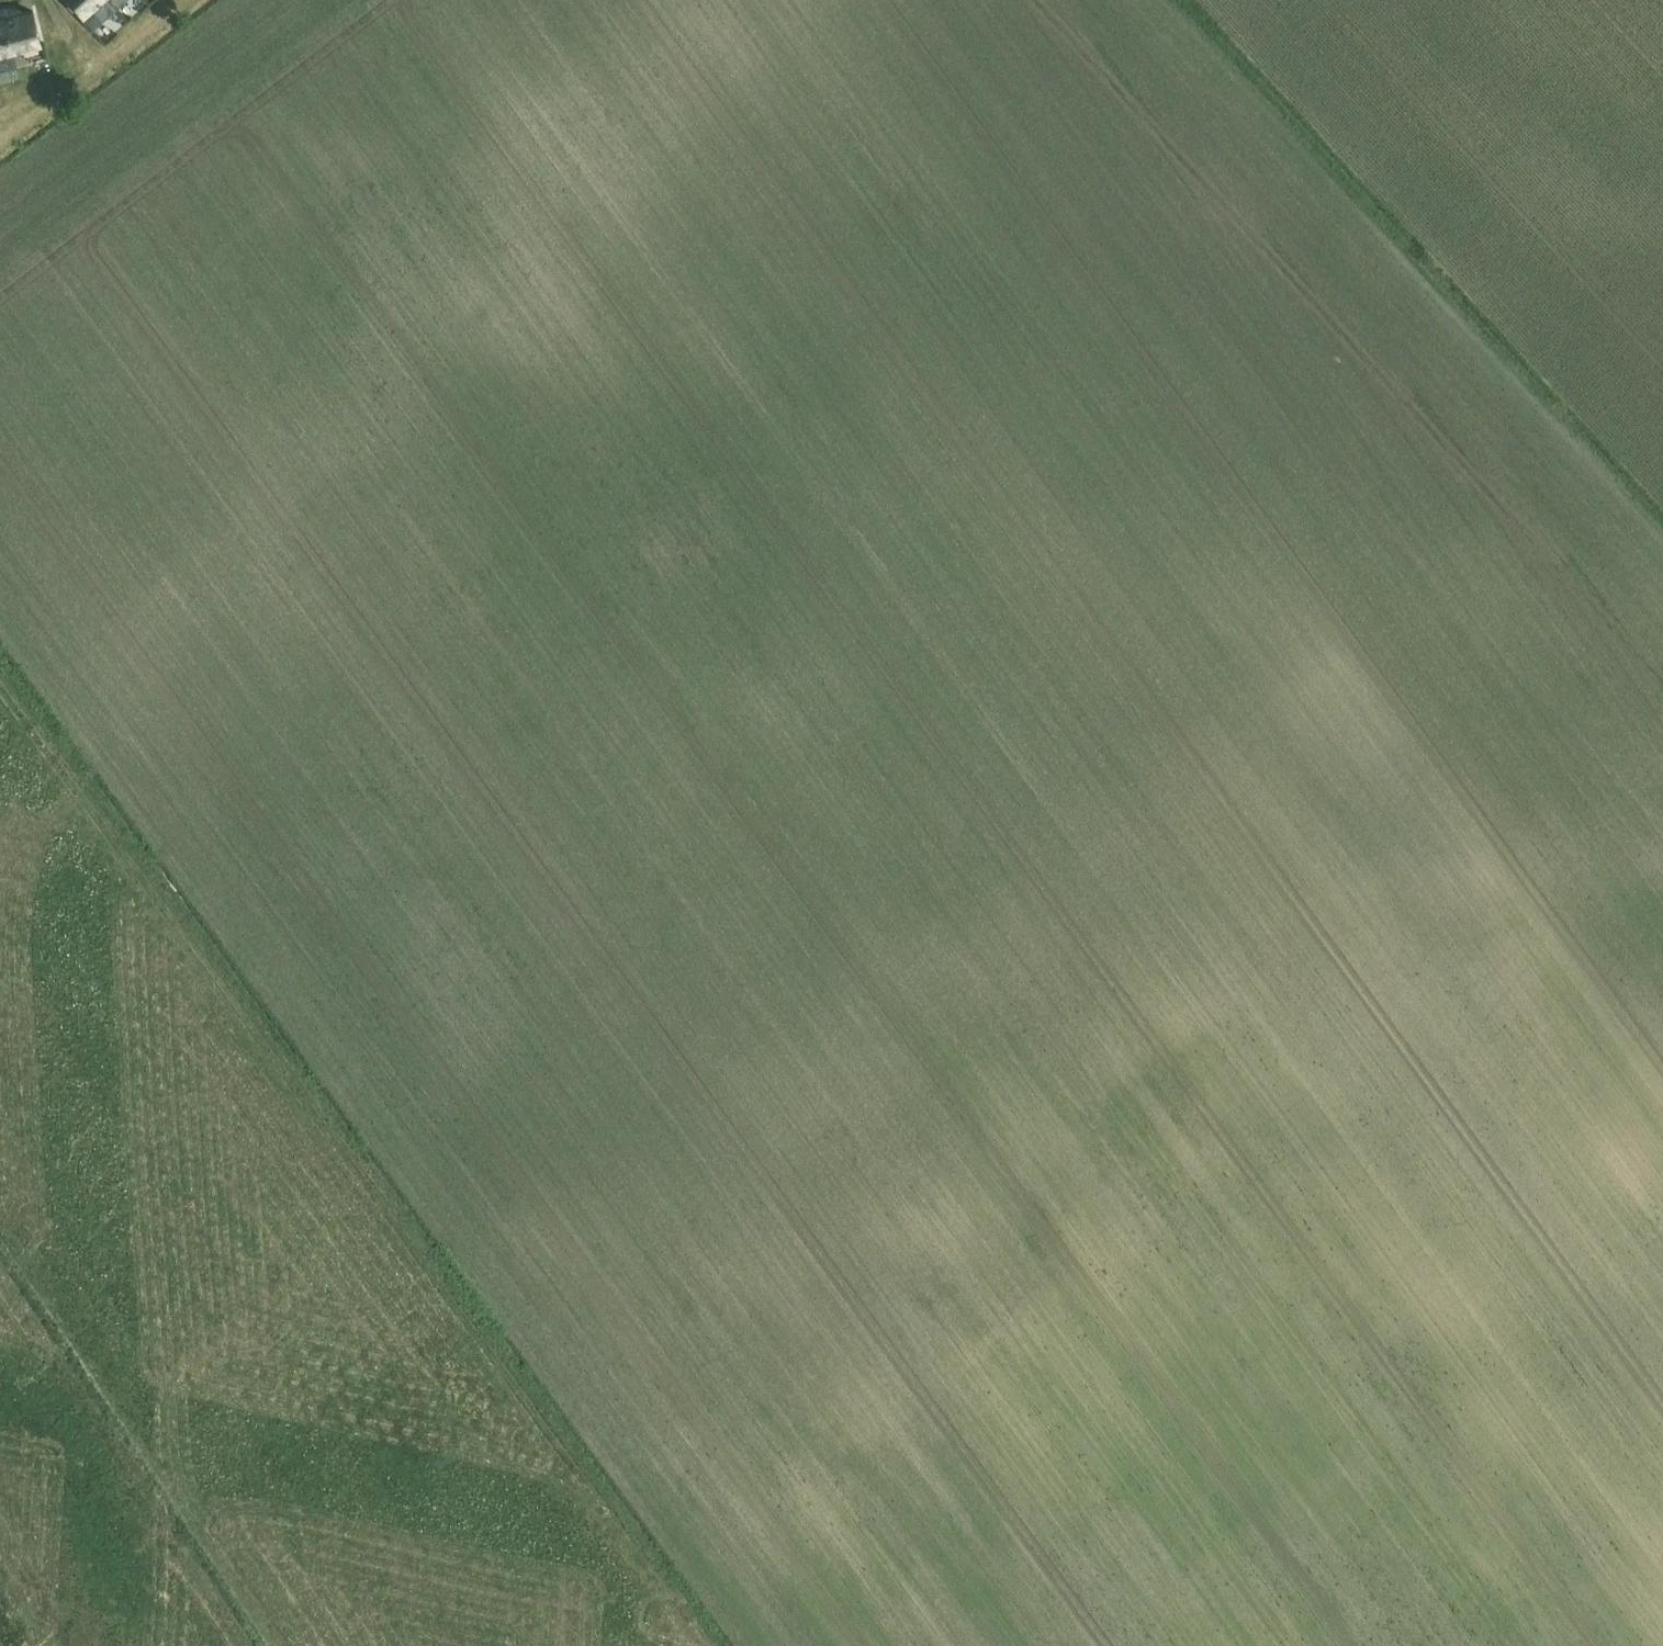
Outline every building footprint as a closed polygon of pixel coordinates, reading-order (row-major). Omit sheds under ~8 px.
[(89,25),(90,24),(85,18),(104,0),(66,0),(89,25)] [(11,53),(13,60),(14,60),(12,52),(41,45),(34,13),(19,17),(17,12),(14,11),(10,11),(6,12),(2,13),(0,13),(0,55),(11,53)]
